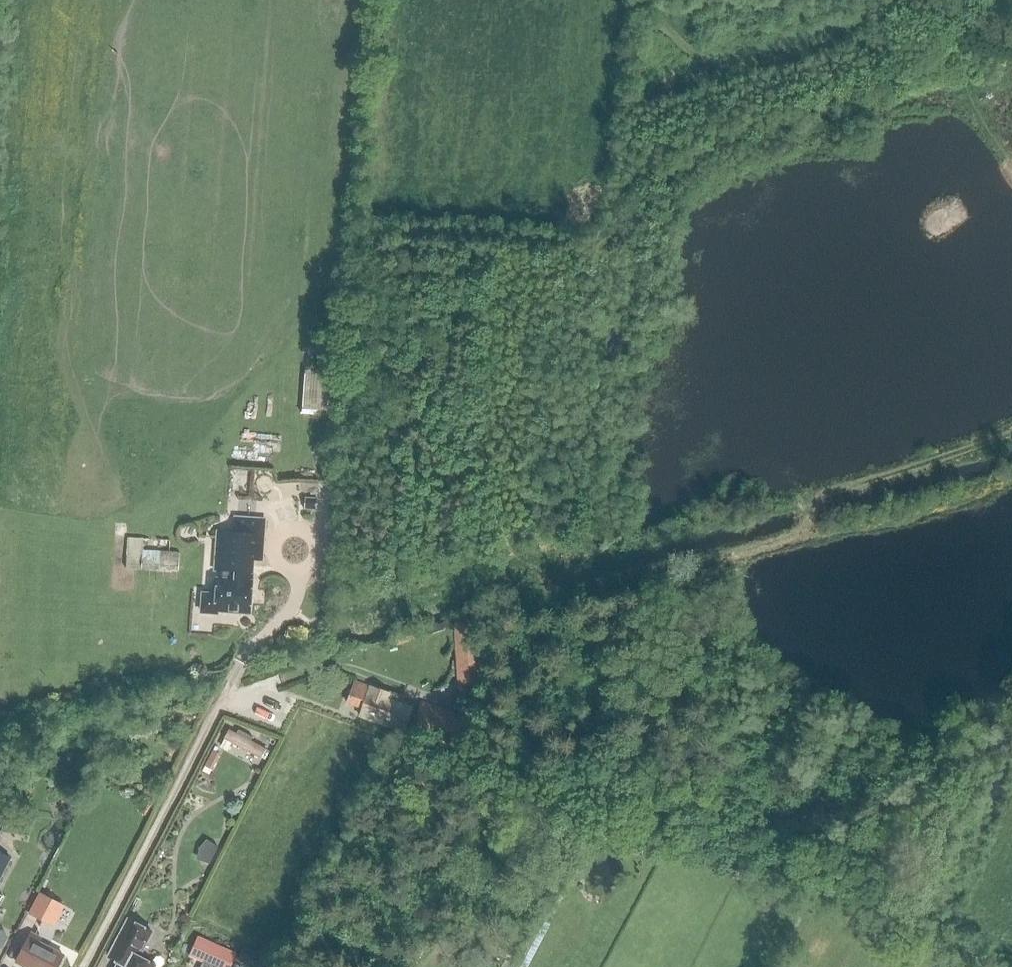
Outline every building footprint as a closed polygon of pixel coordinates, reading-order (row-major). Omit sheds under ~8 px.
[(328,412),(328,369),(303,368),(302,412),(328,412)] [(316,510),(317,498),(305,497),(304,509),(316,510)] [(201,594),(200,613),(217,615),(217,612),(248,614),(253,561),(261,562),(264,520),(234,518),(233,534),(216,533),(214,571),(222,572),(221,580),(216,580),(215,595),(201,594)] [(126,537),(125,568),(178,571),(179,552),(143,551),(143,538),(126,537)] [(477,620),(454,622),(458,684),(482,683),(477,620)] [(388,693),(388,694),(358,684),(353,683),(346,704),(351,706),(361,709),(358,716),(394,729),(394,727),(404,730),(405,728),(412,730),(411,733),(457,748),(466,720),(421,704),(418,712),(411,710),(399,706),(402,697),(388,693)] [(223,738),(261,758),(266,748),(228,728),(223,738)] [(139,798),(132,811),(144,817),(151,805),(139,798)] [(615,825),(608,838),(620,844),(627,831),(615,825)] [(208,861),(217,845),(204,837),(195,854),(208,861)] [(8,859),(0,854),(0,874),(8,859)] [(40,894),(29,914),(42,921),(53,901),(40,894)] [(520,917),(515,926),(522,930),(527,920),(520,917)] [(153,965),(137,957),(150,932),(126,919),(107,957),(118,963),(116,966),(152,966),(153,965)] [(38,943),(40,939),(29,933),(15,963),(23,966),(56,966),(62,956),(38,943)] [(235,953),(197,937),(189,956),(204,962),(201,966),(229,966),(235,953)] [(239,957),(238,960),(252,966),(270,966),(273,961),(244,947),(239,957)]
